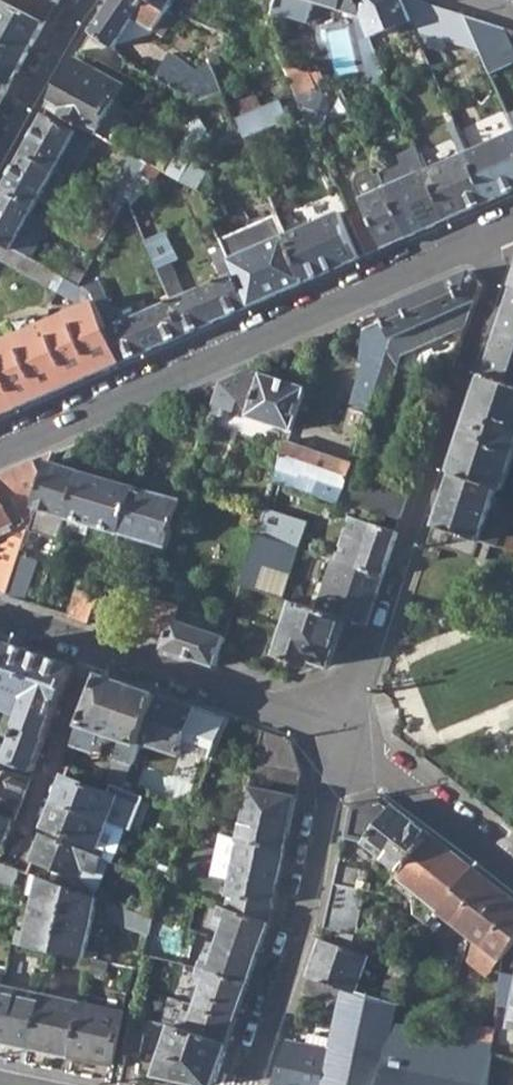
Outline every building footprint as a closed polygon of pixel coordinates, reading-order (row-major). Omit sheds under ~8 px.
[(28,54),(46,22),(60,2),(56,0),(0,0),(0,39),(28,54)] [(179,15),(169,11),(152,0),(114,0),(92,31),(115,47),(138,18),(165,36),(179,15)] [(169,11),(176,0),(152,0),(169,11)] [(363,18),(356,0),(277,0),(274,6),(305,18),(311,1),(363,18)] [(396,26),(413,20),(405,0),(356,0),(363,18),(372,37),(396,26)] [(480,49),(465,14),(420,0),(405,0),(413,20),(417,30),(480,49)] [(183,8),(179,15),(193,21),(196,14),(183,8)] [(480,49),(483,57),(502,50),(489,22),(465,14),(480,49)] [(417,30),(413,20),(396,26),(401,36),(417,30)] [(0,39),(0,82),(10,87),(28,54),(0,39)] [(161,78),(205,101),(226,92),(210,58),(200,69),(173,56),(161,78)] [(49,109),(97,135),(124,85),(103,73),(99,78),(74,64),(49,109)] [(386,70),(393,86),(404,81),(397,65),(386,70)] [(292,82),(298,95),(313,93),(311,80),(292,82)] [(10,87),(0,82),(0,104),(10,87)] [(132,90),(124,85),(97,135),(104,139),(132,90)] [(298,95),(303,108),(323,103),(321,91),(313,93),(298,95)] [(237,119),(243,132),(303,108),(298,95),(250,114),(237,119)] [(245,103),(233,108),(237,119),(250,114),(245,103)] [(93,142),(45,115),(23,155),(55,172),(66,178),(71,181),(93,142)] [(190,139),(199,143),(207,128),(201,117),(190,139)] [(490,200),(512,189),(512,133),(470,152),(490,200)] [(405,165),(383,175),(388,188),(409,235),(450,217),(430,170),(420,147),(401,157),(405,165)] [(430,170),(450,217),(490,200),(470,152),(430,170)] [(132,154),(126,165),(142,174),(148,163),(132,154)] [(55,172),(23,155),(2,192),(35,210),(48,187),(58,193),(66,178),(55,172)] [(123,210),(142,174),(126,165),(106,200),(111,203),(123,210)] [(366,209),(357,213),(351,215),(368,253),(409,235),(388,188),(383,175),(382,173),(374,176),(379,193),(362,200),(366,209)] [(2,192),(0,196),(0,197),(32,215),(35,210),(2,192)] [(13,251),(32,215),(0,197),(0,244),(13,251)] [(346,205),(351,215),(357,213),(352,202),(346,205)] [(111,203),(94,232),(107,240),(123,210),(111,203)] [(341,210),(288,234),(308,280),(361,256),(341,210)] [(222,238),(223,240),(231,259),(251,305),(308,280),(288,234),(279,215),(222,238)] [(100,252),(107,240),(94,232),(85,228),(80,230),(75,238),(100,252)] [(231,259),(223,240),(211,246),(223,276),(182,295),(169,264),(157,268),(172,301),(186,333),(251,305),(231,259)] [(82,306),(95,300),(93,295),(84,290),(80,288),(63,279),(13,251),(0,244),(0,260),(82,306)] [(70,266),(63,279),(80,288),(87,276),(70,266)] [(392,342),(376,391),(388,396),(404,353),(466,326),(479,288),(469,271),(380,310),(385,321),(393,337),(392,342)] [(95,300),(122,361),(186,333),(172,301),(121,323),(103,282),(84,290),(93,295),(95,300)] [(512,380),(512,295),(487,371),(512,380)] [(0,342),(0,415),(122,361),(95,300),(82,306),(0,342)] [(393,337),(385,321),(363,329),(358,362),(363,366),(350,404),(369,411),(376,391),(392,342),(393,337)] [(224,408),(243,414),(265,421),(290,429),(303,387),(262,374),(257,364),(218,381),(208,413),(221,417),(224,408)] [(505,490),(512,465),(512,380),(487,371),(453,473),(496,487),(505,490)] [(260,435),(265,421),(243,414),(239,427),(260,435)] [(297,427),(291,444),(333,457),(339,440),(297,427)] [(352,463),(333,457),(291,444),(286,442),(274,480),(339,502),(346,482),(352,463)] [(3,528),(34,515),(36,507),(51,462),(54,453),(0,476),(0,520),(3,528)] [(51,462),(36,507),(69,518),(83,472),(51,462)] [(69,518),(122,534),(137,488),(83,472),(69,518)] [(496,487),(453,473),(437,524),(480,539),(490,542),(512,550),(512,537),(500,533),(501,529),(484,524),(496,487)] [(382,494),(346,482),(339,502),(367,511),(399,522),(410,491),(390,485),(382,494)] [(122,534),(166,550),(181,502),(137,488),(122,534)] [(258,533),(299,547),(306,524),(264,512),(258,533)] [(29,530),(34,515),(3,528),(0,529),(0,542),(29,530)] [(338,560),(383,576),(397,536),(398,533),(353,517),(338,560)] [(446,546),(475,556),(480,539),(437,524),(431,541),(446,546)] [(29,530),(0,542),(0,591),(8,594),(11,584),(20,556),(29,530)] [(273,595),(283,598),(299,547),(258,533),(242,585),(273,595)] [(441,559),(446,546),(431,541),(426,555),(441,559)] [(20,556),(11,584),(29,591),(39,562),(20,556)] [(346,618),(367,625),(383,576),(338,560),(335,559),(319,602),(307,598),(305,605),(346,618)] [(104,589),(96,614),(110,618),(121,584),(107,580),(104,589)] [(96,614),(104,589),(81,581),(70,615),(93,623),(96,614)] [(270,606),(284,611),(289,600),(283,598),(273,595),(270,606)] [(278,654),(309,666),(311,660),(325,665),(331,663),(346,618),(305,605),(296,602),(278,654)] [(165,647),(217,664),(220,655),(226,637),(148,610),(142,629),(168,638),(165,647)] [(8,751),(5,761),(33,771),(74,664),(13,643),(0,678),(0,699),(25,708),(21,718),(8,751)] [(106,781),(123,788),(141,741),(159,693),(102,674),(77,742),(100,752),(104,740),(110,742),(113,734),(122,738),(106,781)] [(159,693),(141,741),(178,753),(196,705),(159,693)] [(21,718),(25,708),(0,699),(0,710),(21,718)] [(204,727),(222,734),(229,717),(210,710),(204,727)] [(239,839),(285,849),(302,769),(292,738),(261,728),(239,839)] [(5,761),(8,751),(0,747),(0,759),(5,761)] [(15,820),(31,778),(0,766),(0,815),(15,820)] [(55,801),(109,822),(118,796),(65,774),(55,801)] [(159,802),(166,805),(170,797),(163,794),(159,802)] [(365,842),(394,865),(402,872),(431,834),(393,805),(382,796),(352,805),(345,837),(365,842)] [(69,834),(99,846),(109,822),(55,801),(45,825),(69,834)] [(6,844),(15,820),(0,815),(0,841),(6,844)] [(109,822),(99,846),(106,848),(103,857),(113,861),(125,828),(109,822)] [(80,877),(84,866),(89,852),(65,843),(42,834),(32,859),(80,877)] [(69,834),(65,843),(89,852),(102,857),(103,857),(106,848),(99,846),(69,834)] [(399,876),(441,911),(475,870),(431,834),(402,872),(399,876)] [(239,839),(228,895),(225,909),(269,923),(285,849),(239,839)] [(102,857),(89,852),(84,866),(97,871),(102,857)] [(12,883),(17,867),(0,861),(0,879),(12,883)] [(336,883),(366,889),(370,872),(340,864),(336,883)] [(441,911),(441,912),(446,917),(470,937),(504,892),(475,870),(441,911)] [(38,875),(27,931),(24,944),(52,950),(66,885),(38,875)] [(91,958),(95,959),(97,952),(84,949),(95,896),(66,885),(52,950),(91,958)] [(500,961),(512,943),(512,900),(504,892),(470,937),(500,961)] [(107,920),(148,934),(151,917),(108,901),(105,910),(110,911),(107,920)] [(209,963),(201,960),(199,967),(248,983),(269,923),(225,909),(219,907),(217,913),(224,917),(209,963)] [(441,923),(446,917),(441,912),(436,918),(441,923)] [(14,942),(24,944),(27,931),(17,928),(14,942)] [(345,987),(358,992),(374,938),(341,931),(337,944),(322,939),(310,976),(345,987)] [(164,958),(171,960),(173,950),(174,946),(146,939),(144,953),(164,958)] [(185,964),(199,967),(201,960),(195,954),(173,950),(171,960),(185,964)] [(397,952),(395,960),(408,965),(410,957),(397,952)] [(161,970),(164,958),(144,953),(141,967),(161,970)] [(89,970),(104,973),(106,961),(95,959),(91,958),(89,970)] [(398,999),(408,965),(395,960),(393,959),(383,995),(398,999)] [(184,971),(197,975),(199,967),(185,964),(184,971)] [(189,1022),(180,1020),(179,1027),(227,1044),(248,983),(199,967),(197,975),(203,976),(189,1022)] [(304,993),(341,1004),(345,987),(310,976),(304,993)] [(512,1008),(512,977),(502,976),(498,1005),(512,1008)] [(31,1047),(42,996),(1,986),(0,989),(0,1041),(31,1047)] [(341,1004),(331,1049),(323,1084),(380,1084),(384,1066),(397,1006),(358,992),(345,987),(341,1004)] [(31,1047),(70,1055),(81,1003),(42,996),(31,1047)] [(70,1055),(111,1064),(123,1012),(81,1003),(70,1055)] [(131,1015),(152,1020),(156,1009),(132,1004),(131,1015)] [(157,1073),(206,1084),(214,1079),(227,1044),(179,1027),(168,1024),(152,1020),(131,1015),(123,1051),(138,1055),(143,1030),(169,1036),(157,1073)] [(168,1024),(179,1027),(180,1020),(181,1018),(171,1015),(168,1024)] [(449,1080),(473,1084),(488,1084),(492,1053),(493,1045),(456,1038),(449,1080)] [(331,1049),(287,1039),(274,1084),(323,1084),(331,1049)] [(384,1066),(380,1084),(473,1084),(449,1080),(384,1066)]
